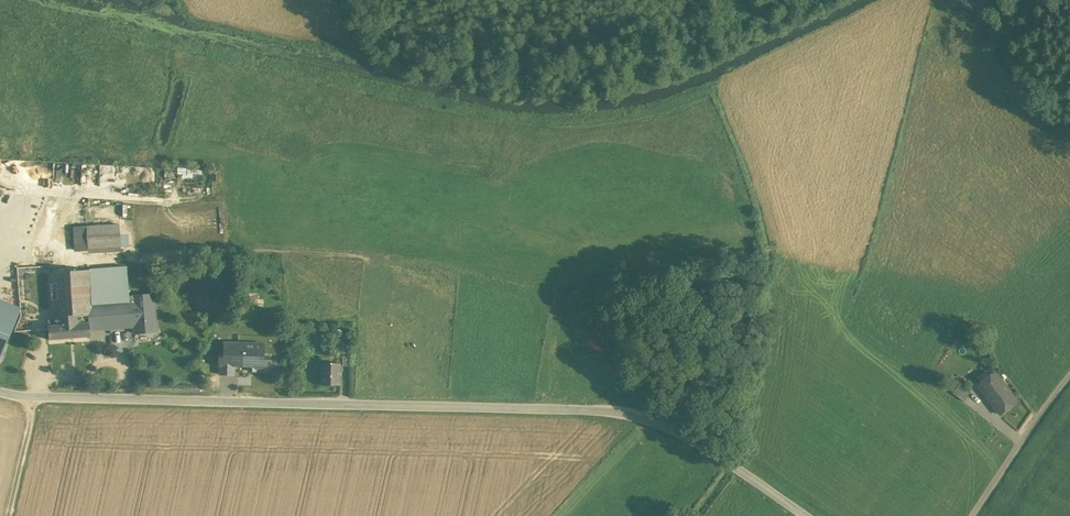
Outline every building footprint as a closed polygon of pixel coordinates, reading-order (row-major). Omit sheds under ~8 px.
[(120,224),(87,226),(88,248),(121,246),(120,224)] [(128,297),(153,295),(151,264),(126,266),(128,297)] [(126,266),(89,270),(91,303),(119,301),(125,300),(125,301),(129,301),(128,297),(126,266)] [(89,270),(50,272),(53,325),(83,323),(83,315),(91,315),(91,303),(89,270)] [(153,295),(128,297),(129,301),(132,300),(134,326),(134,333),(156,331),(153,295)] [(249,307),(261,307),(261,298),(249,298),(249,307)] [(17,318),(21,308),(0,299),(0,311),(17,318)] [(119,301),(121,327),(134,326),(132,300),(129,301),(125,301),(125,300),(119,301)] [(121,327),(119,301),(91,303),(92,315),(91,315),(83,315),(83,323),(88,322),(89,329),(121,327)] [(17,318),(0,311),(0,359),(17,318)] [(53,325),(48,325),(49,339),(90,336),(89,329),(88,322),(83,323),(53,325)] [(263,344),(243,344),(243,348),(224,348),(223,362),(234,362),(242,362),(242,365),(249,366),(249,370),(255,370),(255,368),(267,368),(267,357),(263,357),(263,344)] [(234,362),(223,362),(223,375),(233,375),(234,362)] [(340,363),(321,363),(320,385),(340,386),(340,363)] [(1017,401),(996,373),(980,385),(1001,413),(1017,401)] [(972,390),(961,383),(957,388),(968,396),(972,390)] [(968,396),(957,388),(954,393),(964,401),(968,396)]
